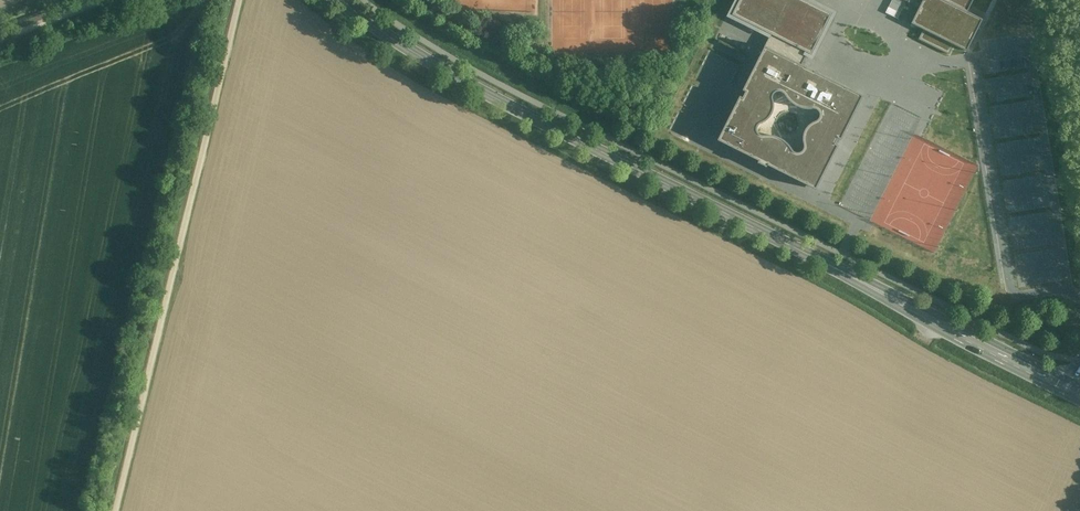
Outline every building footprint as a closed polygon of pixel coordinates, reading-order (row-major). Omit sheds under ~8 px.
[(732,15),(771,35),(807,53),(811,55),(831,15),(802,0),(740,0),(732,15)] [(885,13),(897,19),(906,2),(919,8),(911,24),(923,30),(918,40),(938,50),(949,56),(954,46),(966,52),(982,20),(967,12),(969,8),(970,5),(973,0),(892,0),(885,13)] [(713,60),(723,41),(712,34),(701,53),(713,60)] [(801,63),(807,53),(771,35),(766,45),(763,44),(747,75),(714,142),(817,193),(865,95),(801,63)] [(1003,79),(1004,105),(1016,105),(1015,79),(1003,79)] [(873,134),(878,124),(866,119),(862,129),(873,134)] [(1006,119),(1002,130),(1015,135),(1019,125),(1006,119)] [(963,233),(961,239),(973,243),(975,238),(963,233)]
